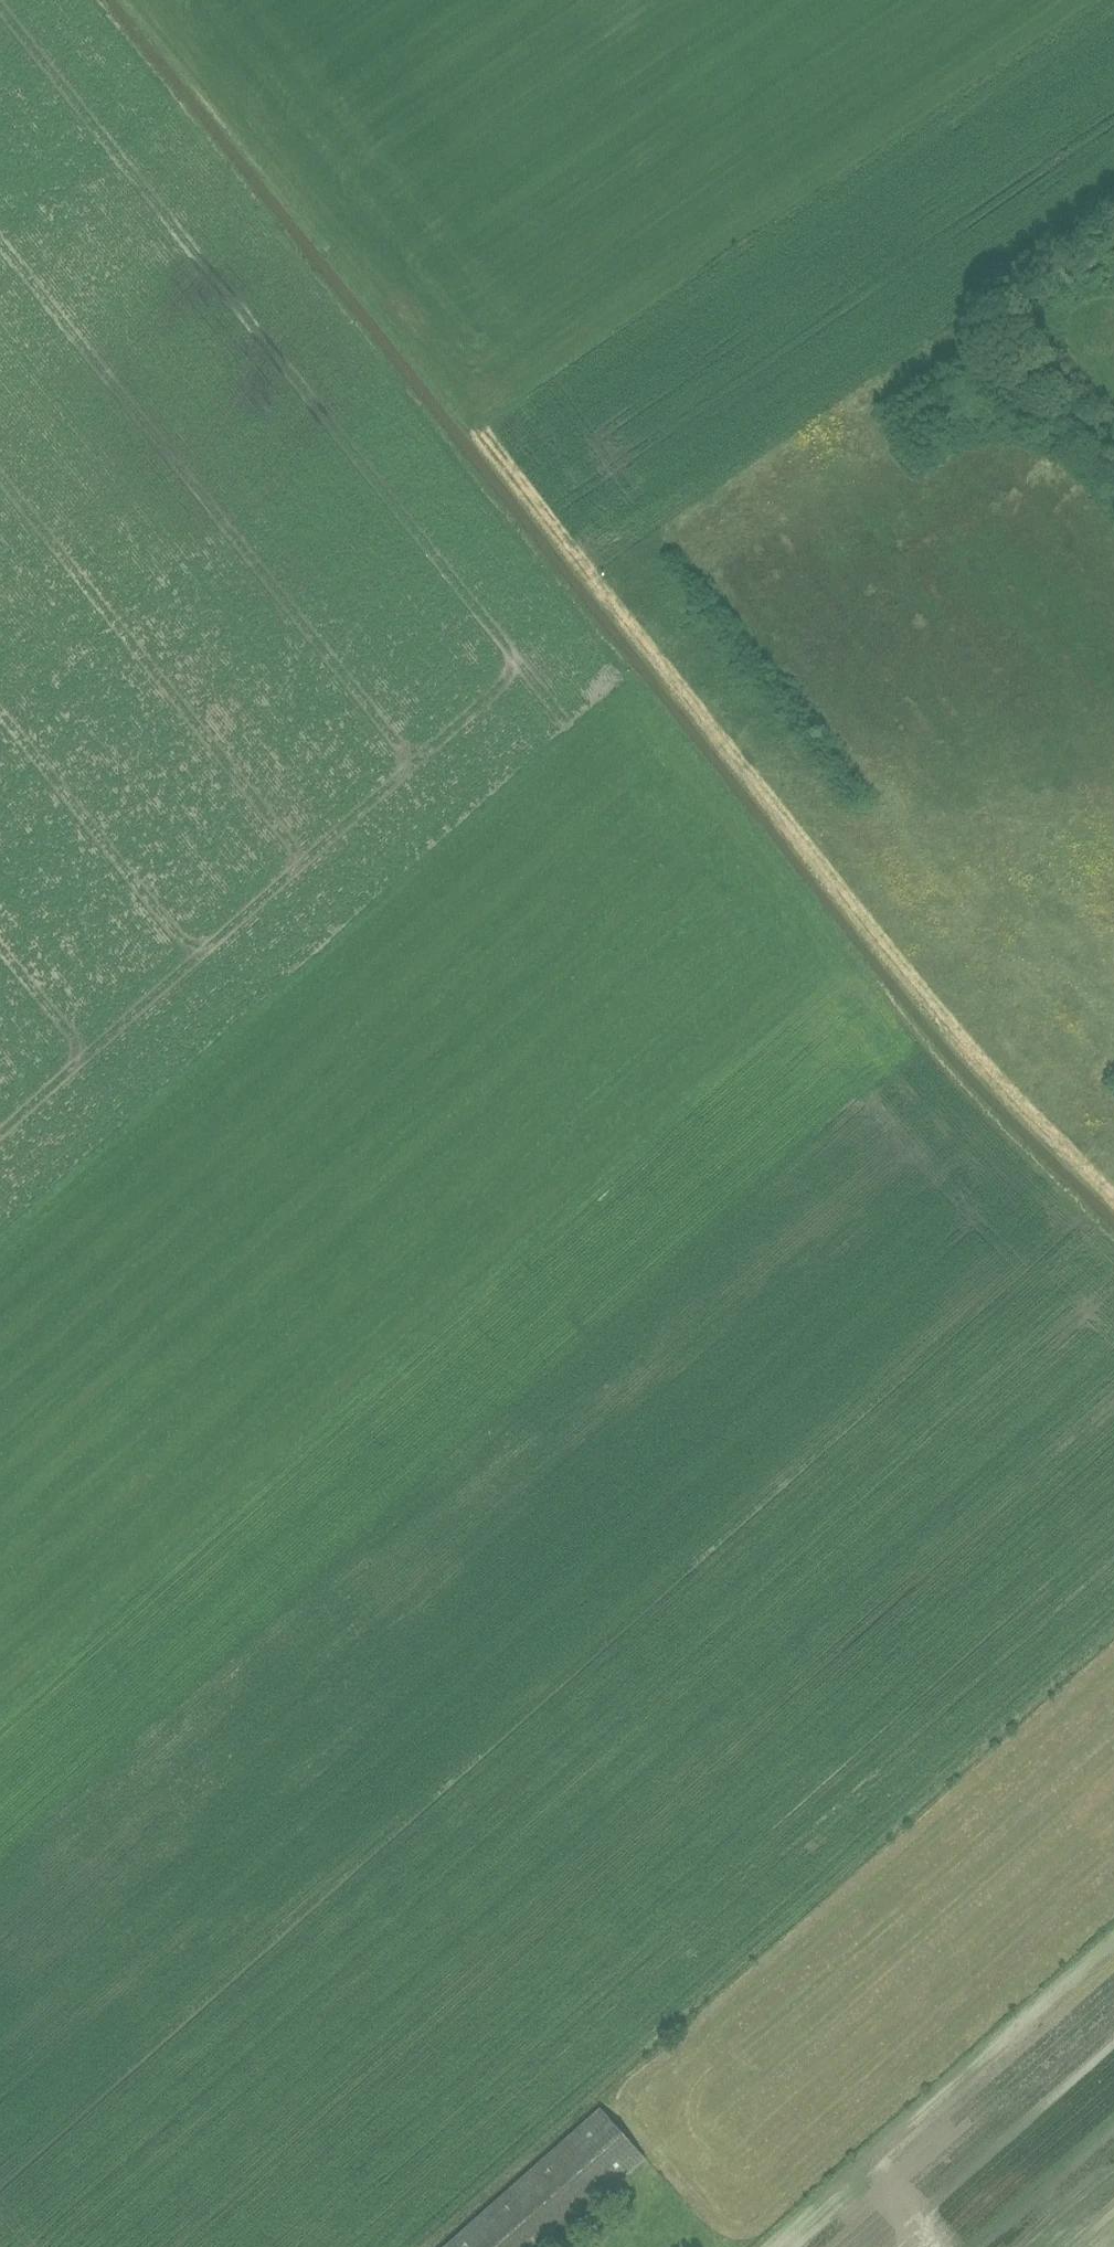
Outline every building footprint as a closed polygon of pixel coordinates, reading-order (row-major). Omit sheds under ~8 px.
[(646,2159),(602,2108),(445,2246),(546,2246),(646,2159)]
